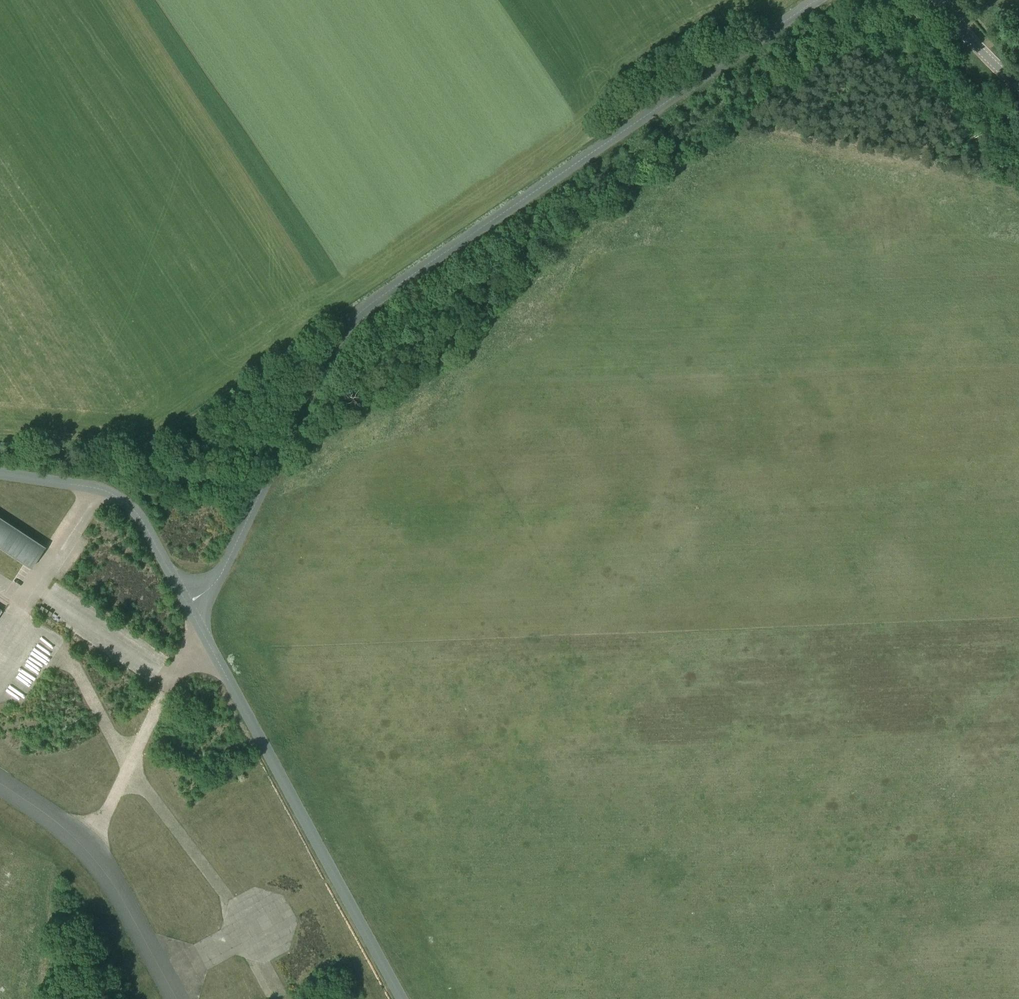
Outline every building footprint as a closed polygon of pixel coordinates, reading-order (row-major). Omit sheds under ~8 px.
[(31,568),(45,547),(0,518),(0,548),(31,568)]
